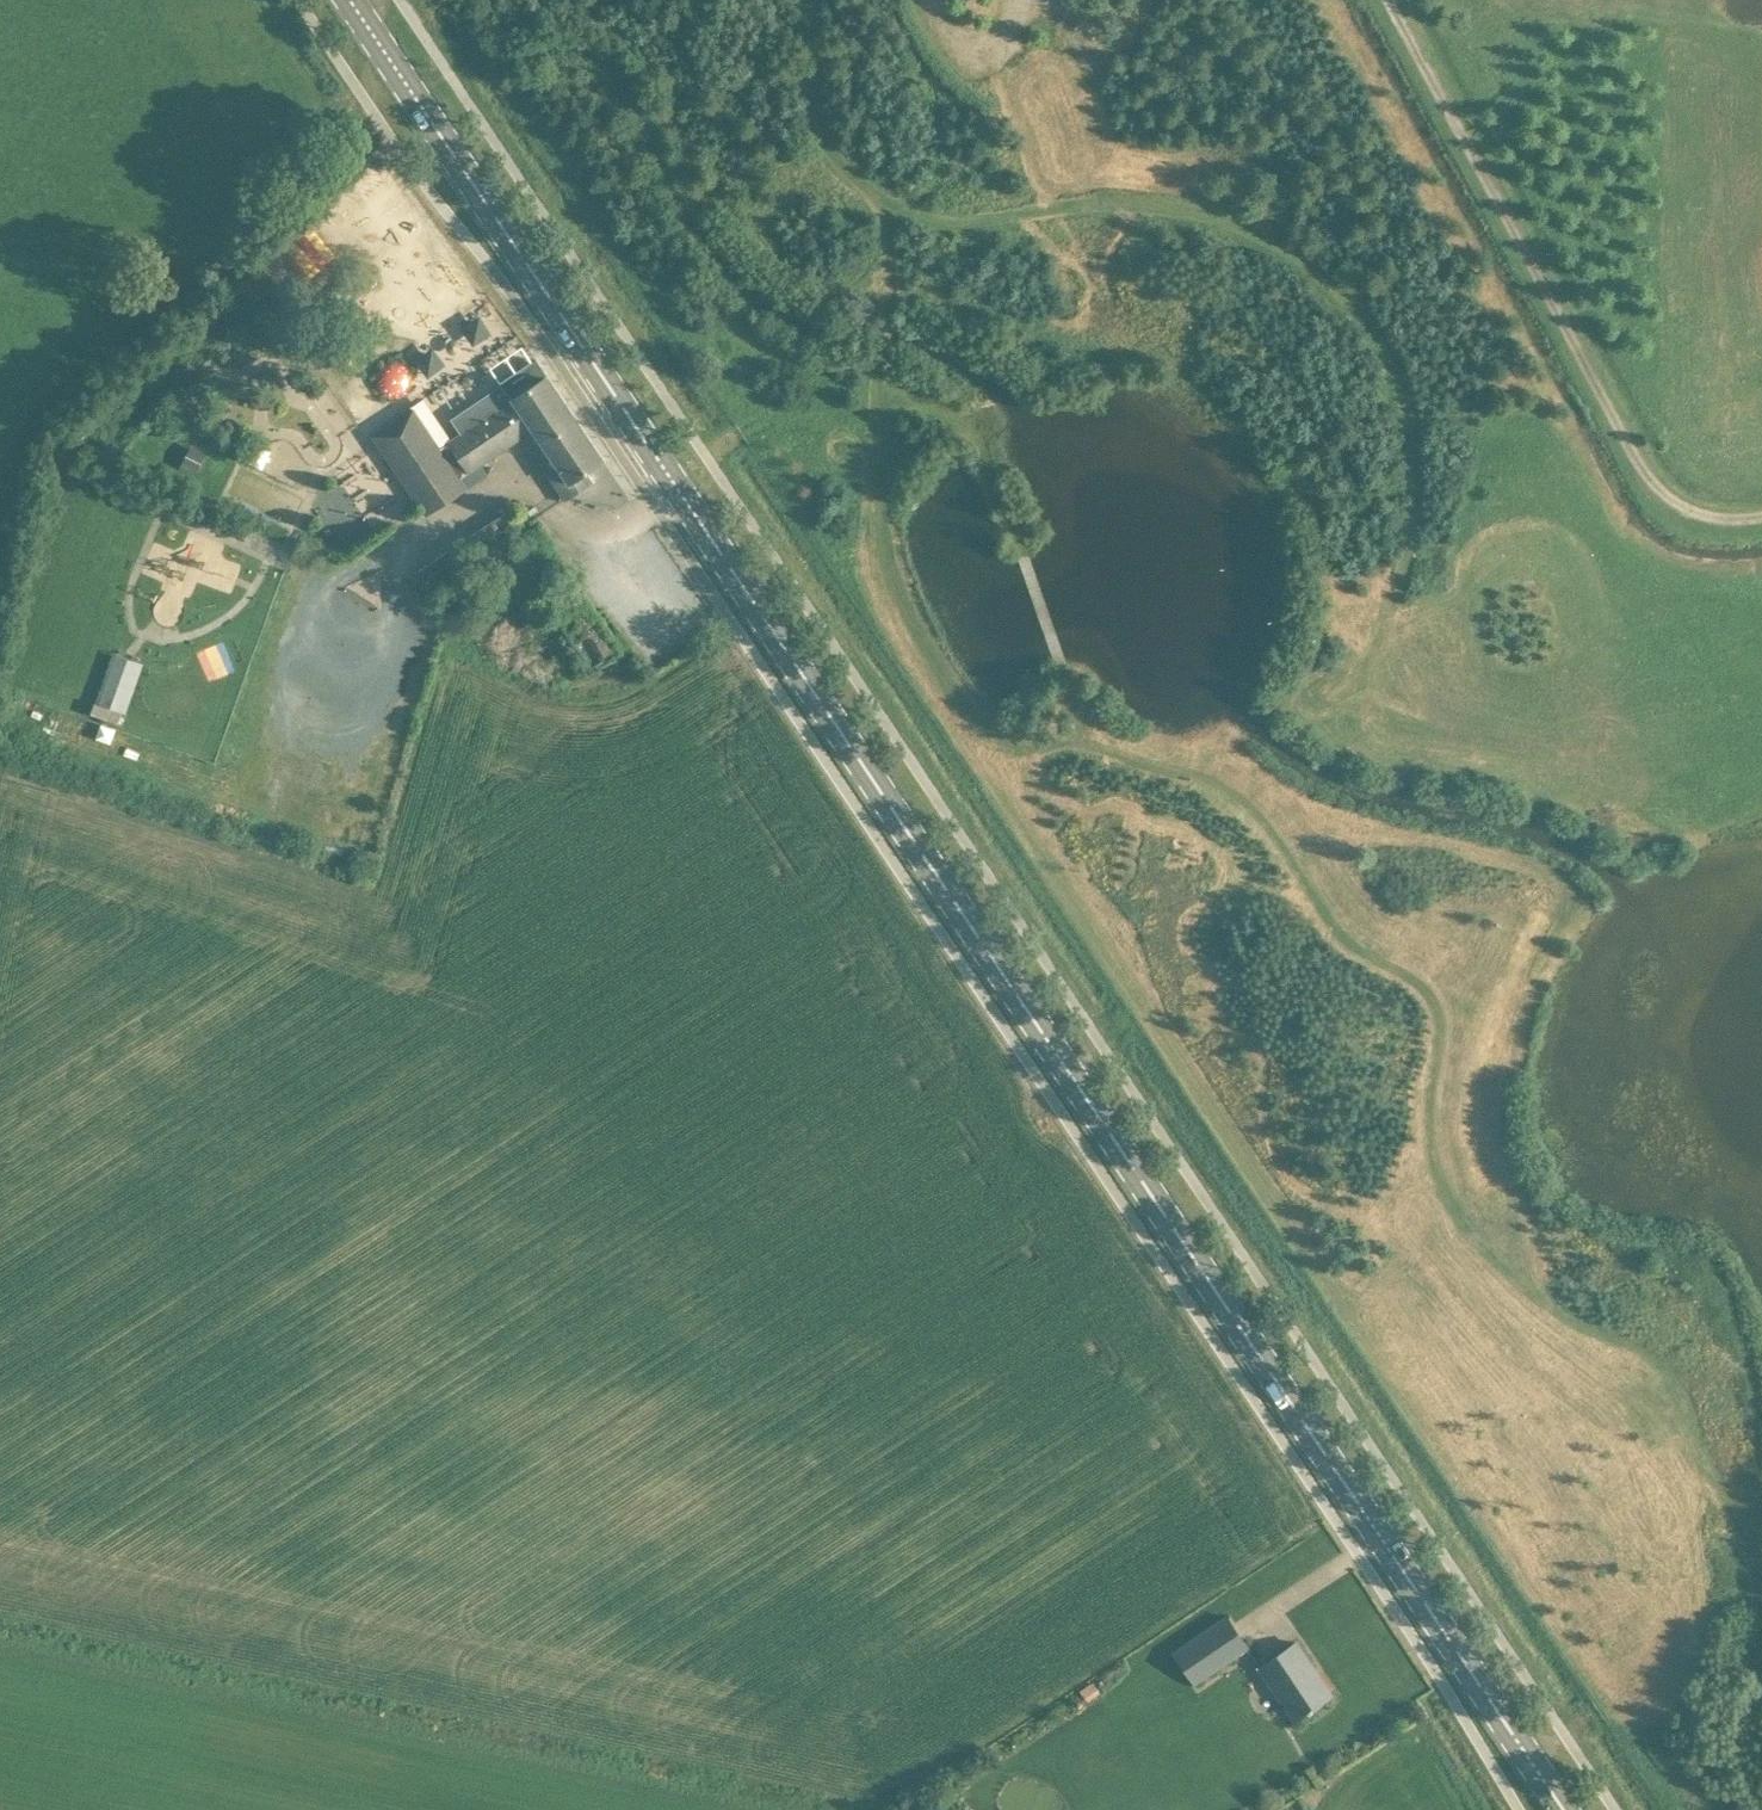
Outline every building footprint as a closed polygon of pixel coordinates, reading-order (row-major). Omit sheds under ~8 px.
[(443,324),(458,345),(478,331),(463,310),(443,324)] [(231,332),(215,335),(218,352),(235,349),(231,332)] [(407,368),(423,358),(415,345),(399,355),(407,368)] [(369,401),(400,383),(386,358),(354,375),(369,401)] [(414,407),(373,435),(426,515),(468,487),(488,474),(482,465),(523,437),(565,499),(594,480),(587,470),(603,459),(537,360),(517,374),(500,385),(511,401),(451,441),(441,447),(414,407)] [(511,511),(419,571),(434,595),(523,537),(512,520),(515,518),(511,511)] [(553,591),(545,596),(594,670),(602,665),(621,652),(596,614),(572,578),(571,579),(553,591)] [(202,646),(180,653),(190,684),(212,677),(202,646)] [(100,649),(74,715),(104,727),(130,660),(100,649)] [(1193,1684),(1228,1661),(1248,1647),(1226,1616),(1172,1653),(1193,1684)] [(1294,1719),(1308,1710),(1309,1712),(1313,1708),(1312,1707),(1324,1698),(1309,1675),(1316,1671),(1296,1642),(1258,1667),(1294,1719)] [(1092,1683),(1080,1690),(1087,1700),(1098,1692),(1092,1683)]
